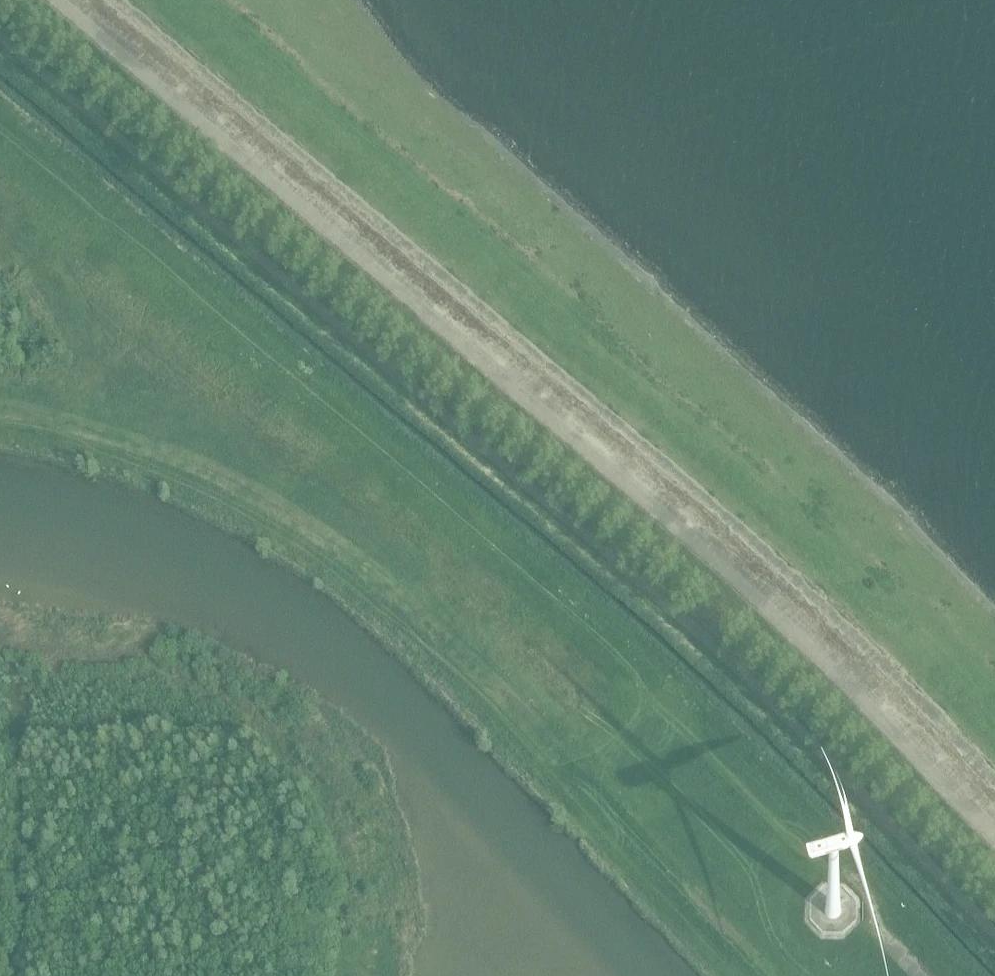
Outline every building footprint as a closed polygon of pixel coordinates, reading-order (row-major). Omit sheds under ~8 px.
[(824,903),(824,913),(833,918),(843,916),(842,906),(834,901),(824,903)]
